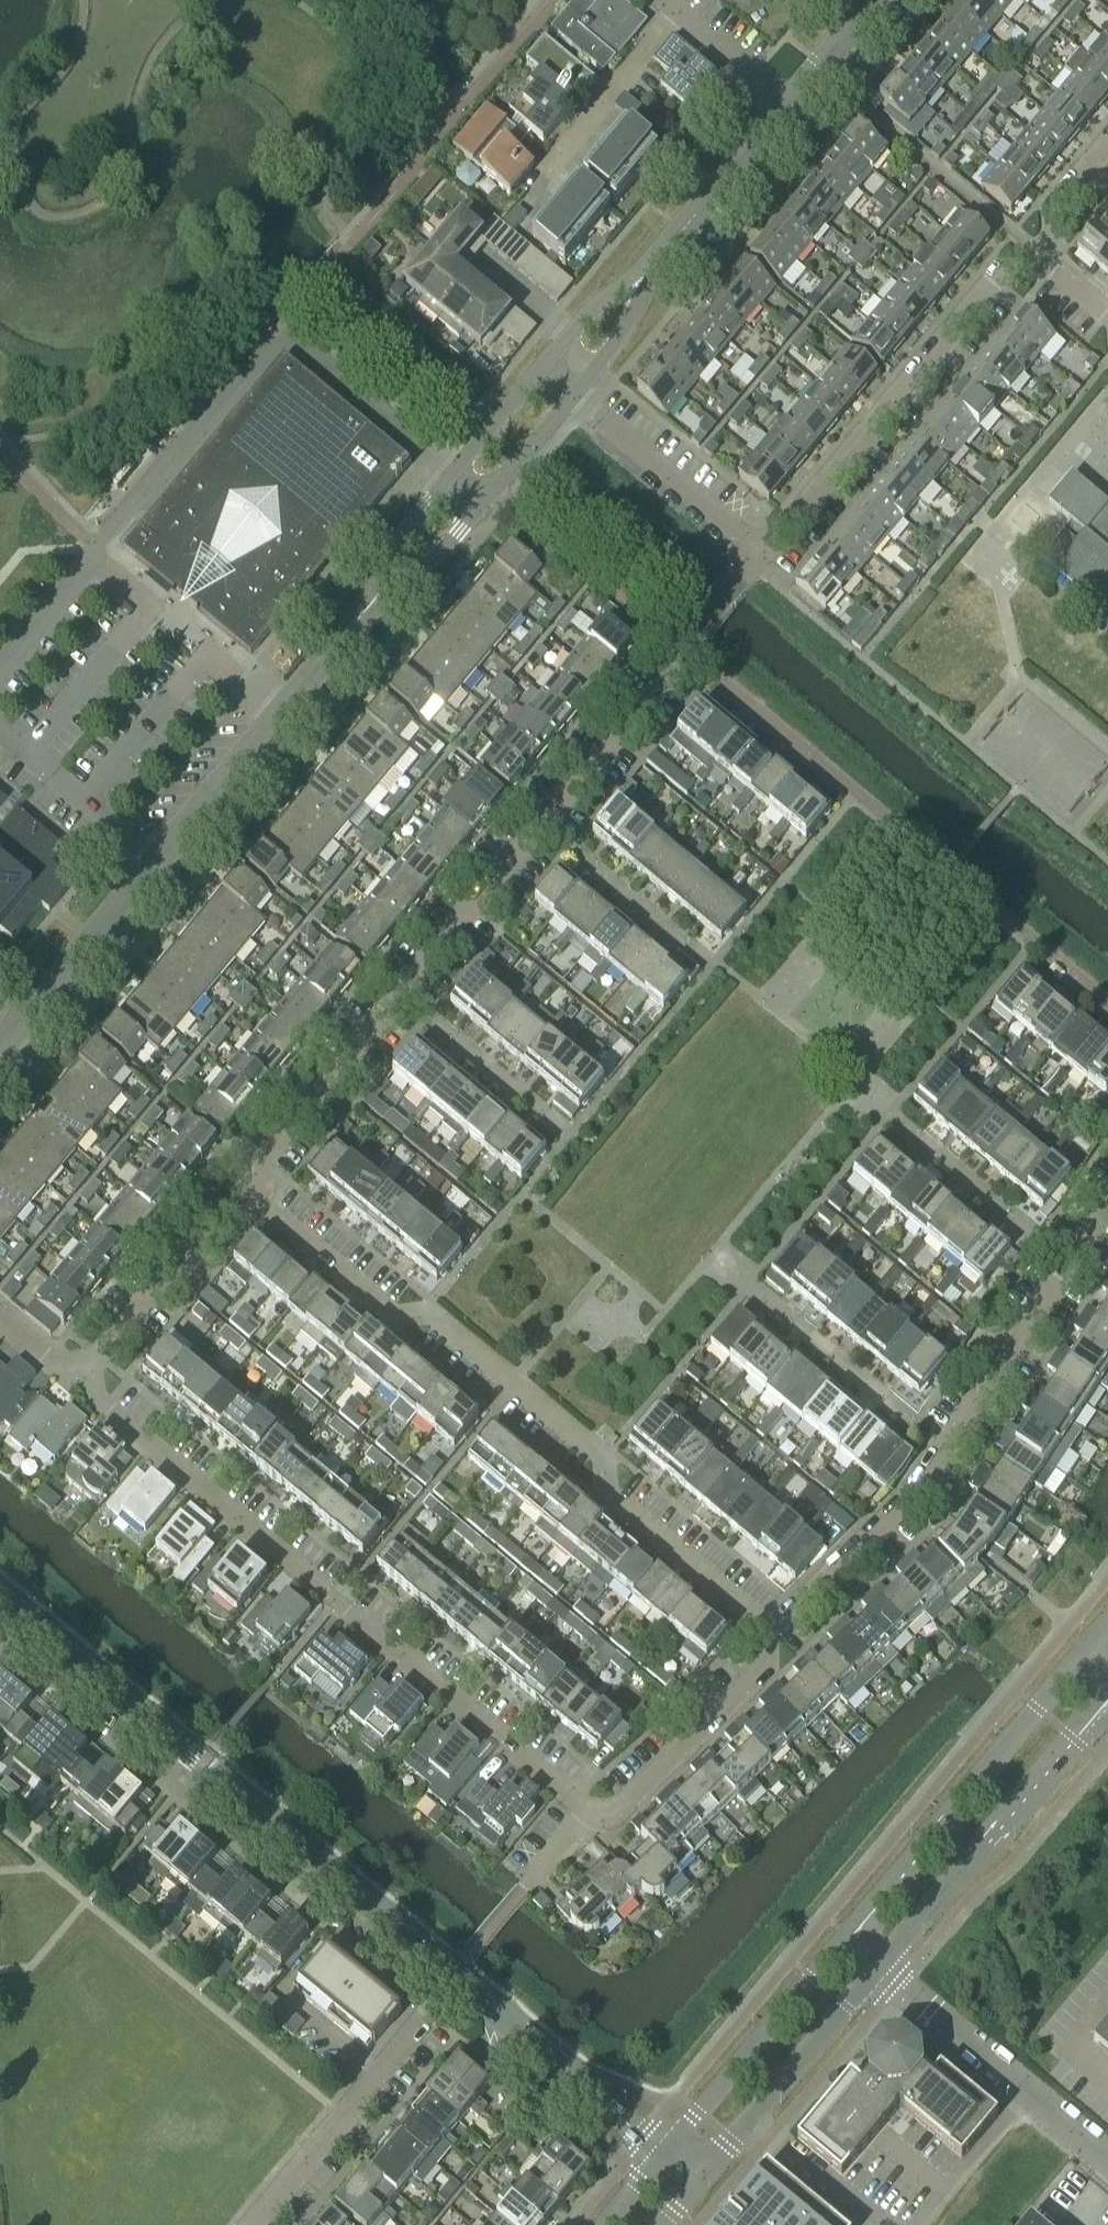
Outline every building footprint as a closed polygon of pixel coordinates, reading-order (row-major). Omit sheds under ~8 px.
[(634,27),(638,30),(641,27),(631,19),(635,15),(626,8),(625,10),(615,1),(616,0),(576,0),(550,31),(603,75),(616,59),(615,58),(621,50),(619,49),(628,38),(630,40),(631,39),(627,36),(634,27)] [(981,0),(964,0),(956,9),(987,35),(1001,17),(981,0)] [(1001,17),(1015,0),(981,0),(1001,17)] [(1057,17),(1065,8),(1058,2),(1050,11),(1057,17)] [(1078,18),(1085,9),(1078,3),(1070,12),(1078,18)] [(987,35),(956,9),(941,28),(971,53),(987,35)] [(1070,27),(1078,18),(1070,12),(1063,21),(1070,27)] [(956,72),(971,53),(941,28),(926,46),(956,72)] [(1035,44),(1042,35),(1035,29),(1027,38),(1035,44)] [(687,111),(715,76),(693,58),(695,55),(673,36),(653,61),(672,76),(660,89),(687,111)] [(577,102),(595,80),(544,38),(526,60),(541,72),(509,110),(533,130),(531,132),(543,142),(566,115),(562,111),(572,99),(577,102)] [(1027,53),(1035,44),(1027,38),(1020,47),(1027,53)] [(1047,55),(1055,46),(1047,40),(1040,48),(1047,55)] [(1104,40),(1088,58),(1107,75),(1107,43),(1104,40)] [(956,72),(926,46),(911,64),(941,89),(956,72)] [(1040,64),(1047,55),(1040,48),(1032,58),(1040,64)] [(1088,58),(1073,76),(1103,102),(1107,95),(1107,75),(1088,58)] [(941,89),(911,64),(896,82),(926,107),(941,89)] [(1007,83),(1014,74),(1007,68),(999,77),(1007,83)] [(1014,89),(1021,80),(1014,74),(1007,83),(1014,89)] [(1103,102),(1073,76),(1058,95),(1088,120),(1103,102)] [(999,92),(1007,83),(999,77),(992,86),(999,92)] [(933,115),(925,108),(926,107),(896,82),(880,102),(875,98),(871,103),(913,139),(933,115)] [(1007,98),(1014,89),(1007,83),(999,92),(1007,98)] [(643,110),(625,95),(614,107),(632,122),(643,110)] [(1088,120),(1058,95),(1043,113),(1073,138),(1088,120)] [(974,117),(981,108),(974,102),(966,111),(974,117)] [(534,167),(516,152),(526,140),(487,107),(453,148),(475,166),(472,171),(469,169),(466,169),(459,178),(459,181),(468,188),(471,188),(478,179),(478,176),(476,174),(479,170),(510,195),(534,167)] [(966,126),(974,117),(966,111),(959,120),(966,126)] [(986,128),(994,119),(986,112),(979,121),(986,128)] [(1073,138),(1043,113),(1027,131),(1057,156),(1073,138)] [(979,136),(986,128),(979,121),(971,130),(979,136)] [(616,204),(658,154),(626,126),(583,177),(588,181),(599,191),(611,200),(616,204)] [(888,152),(858,127),(842,146),(872,171),(888,152)] [(1042,174),(1057,156),(1027,131),(1012,149),(1042,174)] [(939,159),(946,150),(939,144),(931,153),(939,159)] [(872,171),(842,146),(827,164),(857,189),(872,171)] [(1042,174),(1012,149),(997,168),(1027,193),(1042,174)] [(951,170),(959,161),(951,155),(944,164),(951,170)] [(857,189),(827,164),(812,182),(842,207),(857,189)] [(1027,193),(997,168),(981,186),(1011,212),(1027,193)] [(923,178),(923,172),(918,169),(910,178),(918,185),(923,178)] [(588,181),(582,188),(594,197),(599,191),(588,181)] [(842,207),(812,182),(796,201),(826,226),(842,207)] [(930,195),(938,185),(934,182),(929,183),(923,190),(930,195)] [(565,265),(610,211),(605,207),(594,197),(582,188),(577,184),(532,238),(565,265)] [(599,191),(594,197),(605,207),(611,200),(599,191)] [(523,198),(501,223),(511,232),(533,206),(523,198)] [(826,226),(796,201),(781,219),(812,244),(826,226)] [(890,217),(898,208),(890,202),(883,211),(890,217)] [(883,226),(890,217),(883,211),(875,220),(883,226)] [(974,256),(990,237),(960,212),(944,231),(974,256)] [(903,228),(910,219),(903,213),(895,222),(903,228)] [(496,252),(512,233),(494,218),(480,234),(461,218),(453,228),(447,224),(429,246),(428,246),(427,246),(453,267),(467,251),(474,257),(486,243),(496,252)] [(812,244),(781,219),(766,237),(796,262),(812,244)] [(1107,251),(1107,224),(1102,219),(1077,249),(1096,265),(1107,251)] [(896,237),(903,228),(895,222),(888,230),(896,237)] [(974,256),(944,231),(929,249),(959,274),(974,256)] [(796,262),(766,237),(750,256),(780,281),(796,262)] [(516,269),(532,250),(521,241),(506,260),(516,269)] [(862,256),(870,247),(863,241),(855,250),(862,256)] [(464,269),(465,269),(474,257),(467,251),(453,267),(427,246),(427,247),(428,247),(409,269),(415,274),(406,284),(424,299),(424,298),(426,300),(441,281),(446,284),(461,267),(464,269)] [(870,262),(877,253),(870,247),(862,256),(870,262)] [(943,293),(959,274),(929,249),(913,268),(943,293)] [(855,265),(862,256),(855,250),(848,259),(855,265)] [(1096,265),(1107,275),(1107,251),(1096,265)] [(889,262),(879,254),(872,262),(882,271),(889,262)] [(862,271),(870,262),(862,256),(855,265),(862,271)] [(537,286),(552,267),(542,258),(526,277),(537,286)] [(775,288),(745,262),(729,282),(759,307),(775,288)] [(476,285),(475,285),(466,277),(469,273),(465,269),(464,269),(461,267),(446,284),(441,281),(426,300),(424,298),(424,299),(419,304),(438,320),(438,321),(460,296),(464,299),(476,285)] [(928,311),(943,293),(913,268),(898,286),(928,311)] [(557,303),(572,284),(562,275),(546,294),(557,303)] [(829,290),(837,281),(830,275),(822,284),(829,290)] [(494,301),(494,300),(484,292),(488,288),(479,281),(475,285),(476,285),(464,299),(460,296),(438,321),(439,322),(440,321),(459,337),(463,332),(464,331),(462,330),(478,311),(483,315),(494,301)] [(744,325),(759,307),(729,282),(714,300),(744,325)] [(822,299),(829,290),(822,284),(814,293),(822,299)] [(842,301),(850,292),(842,285),(835,294),(842,301)] [(913,329),(928,311),(898,286),(883,304),(913,329)] [(835,309),(842,301),(835,294),(827,303),(835,309)] [(536,328),(522,316),(518,321),(509,312),(512,308),(497,296),(494,300),(494,301),(483,315),(478,311),(462,330),(464,331),(463,332),(481,346),(482,344),(488,349),(502,332),(520,346),(536,328)] [(744,325),(714,300),(699,318),(729,343),(744,325)] [(913,329),(883,304),(868,322),(898,347),(913,329)] [(1056,336),(1025,311),(1010,330),(1040,355),(1056,336)] [(729,343),(699,318),(684,336),(714,361),(729,343)] [(792,334),(800,325),(793,319),(785,328),(792,334)] [(898,347),(868,322),(852,341),(882,366),(898,347)] [(785,343),(792,334),(785,328),(778,337),(785,343)] [(805,345),(813,336),(805,330),(798,339),(805,345)] [(1040,355),(1010,330),(994,349),(1024,374),(1040,355)] [(714,361),(684,336),(668,355),(698,380),(714,361)] [(798,354),(805,345),(798,339),(790,348),(798,354)] [(861,391),(877,372),(847,347),(831,366),(861,391)] [(1024,374),(994,349),(979,367),(1009,392),(1024,374)] [(698,380),(668,355),(653,373),(683,398),(698,380)] [(1092,371),(1099,362),(1092,355),(1084,365),(1092,371)] [(289,609),(411,463),(284,356),(162,503),(162,502),(123,548),(175,592),(191,605),(251,655),(289,609)] [(762,371),(770,362),(762,356),(755,365),(762,371)] [(755,380),(762,371),(755,365),(747,374),(755,380)] [(775,381),(782,372),(775,366),(767,375),(775,381)] [(846,410),(861,391),(831,366),(816,385),(846,410)] [(1009,392),(979,367),(964,385),(994,410),(1009,392)] [(683,398),(653,373),(637,392),(667,417),(683,398)] [(767,390),(775,381),(767,375),(760,384),(767,390)] [(830,428),(846,410),(816,385),(800,403),(830,428)] [(994,410),(964,385),(949,403),(979,428),(994,410)] [(1063,406),(1070,397),(1063,391),(1055,399),(1063,406)] [(732,407),(739,398),(732,392),(724,401),(732,407)] [(1055,415),(1063,406),(1055,399),(1048,408),(1055,415)] [(724,416),(732,407),(724,401),(717,410),(724,416)] [(744,418),(752,409),(744,403),(737,412),(744,418)] [(815,446),(830,428),(800,403),(785,421),(815,446)] [(964,447),(979,428),(949,403),(934,421),(964,447)] [(737,427),(744,418),(737,412),(729,420),(737,427)] [(800,465),(815,446),(785,421),(770,440),(800,465)] [(964,447),(934,421),(918,440),(948,465),(964,447)] [(1032,442),(1039,434),(1040,433),(1032,427),(1025,436),(1032,442)] [(699,447),(706,438),(699,431),(691,441),(699,447)] [(1025,451),(1032,442),(1025,436),(1017,445),(1025,451)] [(785,483),(800,465),(770,440),(755,458),(785,483)] [(948,465),(918,440),(903,458),(933,483),(948,465)] [(711,457),(719,448),(711,442),(704,451),(711,457)] [(769,502),(785,483),(755,458),(739,477),(769,502)] [(933,483),(903,458),(888,476),(918,501),(933,483)] [(1002,479),(1009,470),(1002,464),(994,472),(1002,479)] [(994,488),(1002,479),(994,472),(987,481),(994,488)] [(1107,509),(1107,504),(1072,474),(1048,503),(1076,527),(1070,533),(1066,530),(1041,560),(1042,561),(1043,561),(1107,615),(1107,510),(1107,509)] [(903,520),(918,501),(888,476),(873,494),(903,520)] [(903,520),(873,494),(857,513),(887,538),(903,520)] [(971,515),(979,506),(971,500),(964,509),(971,515)] [(964,524),(971,515),(964,509),(957,518),(964,524)] [(887,538),(857,513),(842,531),(872,556),(887,538)] [(872,556),(842,531),(827,549),(857,574),(872,556)] [(941,552),(948,543),(941,537),(933,545),(941,552)] [(541,568),(511,543),(496,561),(526,586),(541,568)] [(933,561),(941,552),(933,545),(926,554),(933,561)] [(841,593),(857,574),(827,549),(811,568),(841,593)] [(539,596),(526,586),(496,561),(480,580),(522,616),(539,596)] [(841,593),(811,568),(796,587),(826,612),(841,593)] [(910,588),(918,579),(910,573),(903,582),(910,588)] [(522,616),(480,580),(465,599),(507,634),(522,616)] [(903,597),(910,588),(903,582),(895,591),(903,597)] [(507,634),(465,599),(449,617),(492,652),(507,634)] [(558,615),(566,606),(558,599),(551,608),(558,615)] [(551,624),(558,615),(551,608),(543,617),(551,624)] [(571,625),(578,616),(571,610),(563,619),(571,625)] [(880,625),(887,616),(880,610),(872,619),(880,625)] [(492,652),(449,617),(435,635),(477,670),(492,652)] [(563,634),(571,625),(563,619),(556,628),(563,634)] [(872,634),(880,625),(872,619),(865,628),(872,634)] [(633,645),(603,620),(587,639),(617,664),(633,645)] [(477,670),(435,635),(419,653),(462,688),(477,670)] [(528,651),(535,642),(528,636),(521,645),(528,651)] [(617,664),(587,639),(572,657),(602,682),(617,664)] [(521,660),(528,651),(521,645),(513,654),(521,660)] [(540,662),(548,653),(541,646),(533,655),(540,662)] [(462,688),(419,653),(403,672),(433,697),(446,708),(462,688)] [(533,671),(540,662),(533,655),(526,664),(533,671)] [(602,682),(572,657),(557,675),(587,700),(602,682)] [(433,697),(403,672),(388,690),(418,716),(433,697)] [(500,690),(507,681),(500,675),(493,684),(500,690)] [(587,700),(557,675),(542,693),(572,718),(587,700)] [(507,696),(515,687),(507,681),(500,690),(507,696)] [(493,699),(500,690),(493,684),(485,693),(493,699)] [(500,705),(507,696),(500,690),(493,699),(500,705)] [(556,736),(572,718),(542,693),(526,711),(556,736)] [(413,722),(383,697),(368,715),(398,740),(413,722)] [(696,747),(721,717),(703,701),(670,740),(674,744),(688,756),(696,747)] [(467,724),(475,715),(467,709),(460,718),(467,724)] [(556,736),(526,711),(511,730),(541,755),(556,736)] [(398,740),(368,715),(352,734),(394,769),(410,751),(398,740)] [(714,762),(740,732),(721,717),(696,747),(711,759),(714,762)] [(460,733),(467,724),(460,718),(452,727),(460,733)] [(480,735),(487,726),(480,719),(472,728),(480,735)] [(472,743),(480,735),(472,728),(465,737),(472,743)] [(541,755),(511,730),(496,748),(526,773),(541,755)] [(733,778),(758,747),(740,732),(714,762),(711,759),(703,769),(710,775),(714,770),(729,782),(733,778)] [(394,769),(352,734),(336,752),(379,788),(394,769)] [(666,753),(674,744),(670,740),(667,738),(659,747),(666,753)] [(751,792),(776,762),(758,747),(733,778),(747,790),(747,789),(751,792)] [(526,773),(496,748),(480,767),(510,792),(526,773)] [(379,788),(336,752),(321,770),(364,806),(379,788)] [(430,768),(438,759),(430,753),(423,762),(430,768)] [(423,777),(430,768),(423,762),(415,771),(423,777)] [(769,808),(794,778),(776,762),(751,792),(747,789),(747,790),(739,799),(746,805),(754,796),(769,808)] [(443,779),(450,770),(443,764),(435,773),(443,779)] [(702,784),(710,775),(703,769),(695,778),(702,784)] [(364,806),(321,770),(306,788),(349,824),(364,806)] [(435,788),(443,779),(435,773),(428,782),(435,788)] [(505,798),(475,773),(459,793),(489,818),(505,798)] [(787,823),(812,793),(794,778),(769,808),(783,820),(784,820),(787,823)] [(630,797),(637,788),(630,782),(622,791),(630,797)] [(349,824),(306,788),(291,807),(333,843),(349,824)] [(400,805),(407,796),(400,790),(392,799),(400,805)] [(489,818),(459,793),(444,810),(474,835),(489,818)] [(806,839),(831,809),(812,793),(787,823),(784,820),(783,820),(776,829),(783,836),(791,826),(806,839)] [(53,864),(65,850),(16,810),(13,813),(7,808),(10,804),(0,796),(0,930),(13,940),(42,905),(49,912),(74,882),(53,864)] [(392,814),(400,805),(392,799),(385,808),(392,814)] [(739,814),(746,805),(739,799),(732,808),(739,814)] [(412,815),(420,806),(412,800),(405,809),(412,815)] [(612,848),(637,818),(618,802),(593,833),(612,848)] [(333,843),(291,807),(276,825),(318,860),(333,843)] [(405,824),(412,815),(405,809),(397,818),(405,824)] [(458,854),(474,835),(444,810),(428,829),(458,854)] [(666,827),(674,818),(666,812),(659,821),(666,827)] [(629,864),(654,834),(651,831),(651,830),(637,818),(612,848),(629,864)] [(648,879),(673,849),(659,836),(666,827),(659,821),(651,830),(651,831),(654,834),(629,864),(648,879)] [(318,860),(276,825),(260,844),(290,869),(302,880),(318,860)] [(372,843),(379,834),(372,828),(365,837),(372,843)] [(443,873),(458,854),(428,829),(413,847),(443,873)] [(775,844),(783,836),(776,829),(768,838),(775,844)] [(379,849),(387,841),(379,834),(372,843),(379,849)] [(364,852),(372,843),(365,837),(357,846),(364,852)] [(372,858),(379,849),(372,843),(364,852),(372,858)] [(703,858),(710,849),(703,843),(695,852),(703,858)] [(290,869),(260,844),(244,862),(274,887),(290,869)] [(443,873),(413,847),(398,866),(428,891),(443,873)] [(666,894),(691,864),(687,861),(688,861),(673,849),(648,879),(666,894)] [(684,909),(709,879),(695,867),(703,858),(695,852),(688,861),(687,861),(691,864),(666,894),(684,909)] [(339,878),(346,869),(339,863),(331,871),(339,878)] [(413,909),(428,891),(398,866),(383,884),(413,909)] [(269,893),(239,868),(224,886),(254,912),(269,893)] [(331,887),(339,878),(331,871),(324,880),(331,887)] [(554,918),(580,888),(560,872),(535,902),(554,918)] [(351,888),(359,879),(351,873),(344,882),(351,888)] [(739,888),(747,879),(739,873),(732,882),(739,888)] [(702,924),(727,895),(724,892),(724,891),(709,879),(684,909),(702,924)] [(344,897),(351,888),(344,882),(337,891),(344,897)] [(721,940),(746,910),(731,897),(739,888),(732,882),(724,891),(724,892),(727,895),(702,924),(721,940)] [(398,927),(413,909),(383,884),(368,902),(398,927)] [(267,922),(254,912),(224,886),(208,906),(251,941),(267,922)] [(573,933),(598,903),(580,888),(554,918),(568,930),(569,929),(573,933)] [(308,915),(315,906),(308,900),(300,909),(308,915)] [(398,927),(368,902),(352,920),(382,945),(398,927)] [(583,957),(616,918),(598,903),(573,933),(569,929),(568,930),(561,939),(568,945),(576,936),(590,948),(583,957)] [(251,941),(208,906),(193,924),(236,959),(251,941)] [(524,924),(532,914),(524,908),(517,918),(524,924)] [(320,925),(328,916),(320,910),(313,919),(320,925)] [(295,930),(303,921),(295,915),(288,924),(295,930)] [(609,963),(634,933),(616,918),(583,957),(597,969),(605,960),(609,963)] [(366,964),(382,945),(352,920),(336,939),(366,964)] [(236,959),(193,924),(178,942),(220,977),(236,959)] [(308,941),(315,932),(308,925),(300,934),(308,941)] [(627,979),(652,948),(634,933),(609,963),(605,960),(597,969),(604,975),(612,966),(627,979)] [(560,954),(568,945),(561,939),(553,948),(560,954)] [(220,977),(178,942),(163,960),(205,996),(220,977)] [(271,958),(279,949),(271,943),(264,952),(271,958)] [(361,970),(331,945),(315,964),(345,989),(361,970)] [(645,993),(670,963),(652,948),(627,979),(641,991),(641,990),(645,993)] [(264,967),(271,958),(264,952),(256,961),(264,967)] [(487,967),(495,958),(488,952),(480,961),(487,967)] [(648,997),(664,1009),(688,980),(690,982),(700,971),(679,953),(670,963),(645,993),(641,990),(641,991),(633,1000),(641,1006),(648,997)] [(284,969),(291,960),(284,954),(277,963),(284,969)] [(205,996),(163,960),(147,979),(190,1014),(205,996)] [(277,978),(284,969),(277,963),(269,972),(277,978)] [(345,989),(315,964),(300,982),(330,1007),(345,989)] [(597,984),(604,975),(597,969),(589,978),(597,984)] [(1015,1019),(1043,986),(1024,970),(995,1003),(1015,1019)] [(469,1019),(495,988),(476,973),(451,1003),(469,1019)] [(190,1014),(147,979),(132,997),(175,1032),(190,1014)] [(243,997),(251,988),(244,982),(236,991),(243,997)] [(330,1007),(300,982),(285,1001),(315,1026),(330,1007)] [(524,997),(532,988),(524,982),(517,991),(524,997)] [(1032,1034),(1061,1001),(1043,986),(1015,1019),(1032,1034)] [(251,1003),(258,994),(251,988),(243,997),(251,1003)] [(487,1034),(512,1004),(509,1001),(509,1000),(495,988),(469,1019),(487,1034)] [(236,1006),(243,997),(236,991),(229,1000),(236,1006)] [(506,1049),(531,1019),(516,1007),(524,997),(517,991),(509,1000),(509,1001),(512,1004),(487,1034),(506,1049)] [(175,1032),(132,997),(116,1016),(146,1041),(159,1051),(175,1032)] [(243,1012),(251,1003),(243,997),(236,1006),(243,1012)] [(633,1015),(641,1006),(633,1000),(626,1009),(633,1015)] [(315,1026),(285,1001),(270,1018),(300,1044),(315,1026)] [(1051,1050),(1079,1016),(1061,1001),(1032,1034),(1051,1050)] [(560,1028),(568,1019),(561,1013),(553,1022),(560,1028)] [(146,1041),(116,1016),(101,1034),(131,1059),(146,1041)] [(211,1031),(218,1022),(211,1016),(203,1025),(211,1031)] [(1069,1065),(1097,1031),(1079,1016),(1051,1050),(1069,1065)] [(300,1044),(270,1018),(254,1037),(284,1062),(300,1044)] [(524,1064),(549,1035),(545,1031),(531,1019),(506,1049),(524,1064)] [(542,1080),(567,1049),(553,1037),(560,1028),(553,1022),(545,1031),(549,1035),(524,1064),(542,1080)] [(203,1040),(211,1031),(203,1025),(196,1034),(203,1040)] [(988,1035),(977,1026),(971,1033),(982,1043),(988,1035)] [(223,1042),(231,1033),(223,1027),(216,1036),(223,1042)] [(638,1029),(630,1038),(639,1045),(646,1036),(638,1029)] [(1107,1056),(1107,1040),(1097,1031),(1069,1065),(1088,1080),(1107,1056)] [(216,1051),(223,1042),(216,1036),(208,1044),(216,1051)] [(284,1062),(254,1037),(239,1055),(269,1080),(284,1062)] [(978,1048),(967,1038),(960,1045),(972,1055),(978,1048)] [(1021,1056),(1031,1044),(1024,1038),(1014,1049),(1021,1056)] [(126,1065),(96,1040),(81,1058),(111,1083),(126,1065)] [(411,1088),(437,1058),(418,1042),(393,1072),(411,1088)] [(597,1058),(604,1049),(597,1043),(590,1052),(597,1058)] [(560,1095),(585,1065),(581,1062),(582,1061),(567,1049),(542,1080),(560,1095)] [(1012,1067),(1021,1056),(1014,1049),(1004,1061),(1012,1067)] [(180,1068),(188,1059),(180,1052),(173,1061),(180,1068)] [(572,1119),(604,1080),(589,1068),(597,1058),(590,1052),(582,1061),(581,1062),(585,1065),(560,1095),(553,1104),(572,1119)] [(269,1080),(239,1055),(224,1074),(254,1099),(269,1080)] [(1107,1094),(1107,1056),(1088,1080),(1106,1096),(1107,1094)] [(123,1094),(111,1083),(81,1058),(65,1078),(107,1113),(123,1094)] [(430,1103),(455,1073),(437,1058),(411,1088),(426,1100),(430,1103)] [(173,1077),(180,1068),(173,1061),(165,1070),(173,1077)] [(193,1078),(200,1069),(193,1063),(185,1072),(193,1078)] [(998,1084),(1007,1072),(1000,1066),(991,1077),(998,1084)] [(932,1117),(961,1083),(942,1067),(914,1101),(932,1117)] [(1058,1086),(1067,1075),(1060,1068),(1050,1080),(1058,1086)] [(185,1087),(193,1078),(185,1072),(178,1081),(185,1087)] [(448,1119),(473,1088),(455,1073),(430,1103),(426,1100),(418,1109),(426,1115),(433,1106),(448,1119)] [(254,1099),(224,1074),(209,1092),(239,1117),(254,1099)] [(988,1095),(998,1084),(991,1077),(981,1089),(988,1095)] [(107,1113),(65,1078),(50,1096),(92,1131),(107,1113)] [(382,1094),(389,1085),(382,1079),(374,1088),(382,1094)] [(1048,1098),(1058,1086),(1050,1080),(1041,1091),(1048,1098)] [(951,1133),(979,1099),(961,1083),(932,1117),(951,1133)] [(467,1133),(491,1103),(473,1088),(448,1119),(462,1130),(463,1130),(467,1133)] [(239,1117),(209,1092),(193,1111),(223,1136),(239,1117)] [(92,1131),(50,1096),(34,1114),(77,1150),(92,1131)] [(1034,1114),(1044,1102),(1037,1096),(1027,1108),(1034,1114)] [(143,1112),(151,1103),(143,1097),(136,1106),(143,1112)] [(969,1148),(997,1114),(979,1099),(951,1133),(969,1148)] [(484,1149),(510,1118),(491,1103),(467,1133),(463,1130),(462,1130),(455,1140),(462,1146),(470,1137),(484,1149)] [(136,1121),(143,1112),(136,1106),(128,1115),(136,1121)] [(156,1122),(163,1114),(156,1107),(148,1116),(156,1122)] [(1025,1125),(1034,1114),(1027,1108),(1017,1119),(1025,1125)] [(418,1125),(426,1115),(418,1109),(411,1118),(418,1125)] [(1091,1120),(1079,1111),(1073,1118),(1085,1128),(1091,1120)] [(77,1150),(34,1114),(19,1132),(62,1168),(77,1150)] [(987,1162),(1015,1129),(997,1114),(969,1148),(987,1162)] [(148,1132),(156,1122),(148,1116),(141,1125),(148,1132)] [(202,1161),(218,1142),(188,1117),(172,1136),(202,1161)] [(503,1163),(528,1133),(510,1118),(484,1149),(499,1161),(499,1160),(503,1163)] [(345,1138),(353,1128),(346,1122),(338,1132),(345,1138)] [(1071,1144),(1080,1133),(1073,1127),(1063,1138),(1071,1144)] [(1006,1178),(1034,1144),(1015,1129),(987,1162),(1006,1178)] [(62,1168),(19,1132),(4,1151),(46,1186),(62,1168)] [(113,1148),(120,1139),(113,1133),(105,1142),(113,1148)] [(521,1180),(547,1149),(528,1133),(503,1163),(499,1160),(499,1161),(491,1170),(498,1176),(506,1167),(521,1180)] [(202,1161),(172,1136),(157,1154),(187,1179),(202,1161)] [(1061,1156),(1071,1144),(1063,1138),(1054,1150),(1061,1156)] [(454,1155),(462,1146),(455,1140),(447,1149),(454,1155)] [(872,1189),(900,1156),(881,1140),(853,1174),(872,1189)] [(105,1157),(113,1148),(105,1142),(98,1151),(105,1157)] [(327,1189),(352,1159),(334,1143),(308,1173),(327,1189)] [(125,1159),(133,1150),(125,1144),(118,1153),(125,1159)] [(1023,1193),(1052,1159),(1034,1144),(1006,1178),(1023,1193)] [(4,1151),(0,1155),(0,1178),(31,1204),(46,1186),(4,1151)] [(118,1168),(125,1159),(118,1153),(110,1162),(118,1168)] [(382,1168),(389,1159),(382,1153),(375,1162),(382,1168)] [(171,1197),(187,1179),(157,1154),(141,1172),(171,1197)] [(890,1205),(919,1171),(900,1156),(872,1189),(890,1205)] [(345,1204),(370,1175),(366,1171),(367,1171),(352,1159),(327,1189),(345,1204)] [(1043,1209),(1071,1175),(1052,1159),(1023,1193),(1043,1209)] [(363,1220),(389,1189),(374,1177),(382,1168),(375,1162),(367,1171),(366,1171),(370,1175),(345,1204),(363,1220)] [(82,1185),(90,1176),(82,1170),(75,1179),(82,1185)] [(491,1185),(498,1176),(491,1170),(483,1179),(491,1185)] [(909,1220),(937,1186),(919,1171),(890,1205),(909,1220)] [(156,1216),(171,1197),(141,1172),(126,1191),(156,1216)] [(0,1178),(0,1209),(16,1223),(31,1204),(0,1178)] [(75,1194),(82,1185),(75,1179),(67,1188),(75,1194)] [(95,1195),(102,1186),(95,1180),(87,1189),(95,1195)] [(418,1198),(426,1189),(418,1183),(411,1192),(418,1198)] [(927,1235),(955,1202),(937,1186),(909,1220),(927,1235)] [(87,1204),(95,1195),(87,1189),(80,1198),(87,1204)] [(382,1235),(406,1205),(403,1202),(403,1201),(389,1189),(363,1220),(382,1235)] [(156,1216),(126,1191),(111,1209),(141,1234),(156,1216)] [(400,1250),(425,1220),(411,1208),(418,1198),(411,1192),(403,1201),(403,1202),(406,1205),(382,1235),(400,1250)] [(846,1205),(835,1196),(829,1203),(840,1213),(846,1205)] [(945,1250),(973,1217),(955,1202),(927,1235),(945,1250)] [(52,1221),(59,1212),(52,1206),(44,1215),(52,1221)] [(836,1218),(824,1208),(818,1216),(830,1225),(836,1218)] [(879,1226),(889,1214),(881,1208),(872,1220),(879,1226)] [(0,1209),(0,1242),(16,1223),(0,1209)] [(141,1234),(111,1209),(95,1228),(125,1253),(141,1234)] [(418,1265),(443,1235),(439,1232),(447,1223),(432,1211),(425,1220),(400,1250),(418,1265)] [(455,1229),(462,1220),(455,1214),(447,1223),(455,1229)] [(44,1230),(52,1221),(44,1215),(37,1224),(44,1230)] [(64,1232),(72,1223),(64,1217),(57,1226),(64,1232)] [(963,1266),(991,1232),(973,1217),(945,1250),(963,1266)] [(869,1237),(879,1226),(872,1220),(862,1231),(869,1237)] [(437,1281),(462,1251),(447,1238),(455,1229),(447,1223),(439,1232),(443,1235),(418,1265),(437,1281)] [(57,1241),(64,1232),(57,1226),(50,1235),(57,1241)] [(110,1271),(125,1253),(95,1228),(80,1245),(110,1271)] [(982,1282),(1010,1248),(991,1232),(963,1266),(982,1282)] [(253,1278),(277,1249),(258,1233),(234,1262),(253,1278)] [(856,1254),(865,1242),(858,1236),(848,1248),(856,1254)] [(790,1287),(818,1253),(800,1238),(765,1279),(783,1294),(790,1286),(790,1287)] [(916,1256),(925,1245),(918,1239),(908,1250),(916,1256)] [(21,1258),(29,1249),(21,1243),(14,1251),(21,1258)] [(95,1289),(110,1271),(80,1245),(65,1264),(95,1289)] [(846,1265),(856,1254),(848,1248),(839,1259),(846,1265)] [(271,1293),(295,1264),(277,1249),(253,1278),(271,1293)] [(906,1268),(916,1256),(908,1250),(898,1262),(906,1268)] [(14,1267),(21,1258),(14,1251),(7,1260),(14,1267)] [(34,1268),(41,1259),(34,1253),(27,1262),(34,1268)] [(809,1303),(837,1269),(818,1253),(790,1287),(809,1303)] [(26,1277),(34,1268),(27,1262),(19,1271),(26,1277)] [(95,1289),(65,1264),(50,1282),(80,1307),(95,1289)] [(289,1309),(314,1280),(295,1264),(271,1293),(289,1309)] [(892,1284),(902,1273),(894,1267),(885,1278),(892,1284)] [(827,1318),(855,1284),(837,1269),(809,1303),(827,1318)] [(952,1287),(961,1275),(954,1269),(945,1281),(952,1287)] [(882,1296),(892,1284),(885,1278),(875,1290),(882,1296)] [(308,1324),(332,1295),(314,1280),(289,1309),(308,1324)] [(942,1298),(952,1287),(945,1281),(935,1292),(942,1298)] [(80,1307),(50,1282),(34,1301),(64,1326),(80,1307)] [(845,1333),(873,1299),(855,1284),(827,1318),(845,1333)] [(212,1309),(219,1301),(209,1292),(202,1300),(212,1309)] [(319,1348),(351,1311),(332,1295),(308,1324),(301,1333),(319,1348)] [(928,1315),(938,1303),(931,1297),(921,1309),(928,1315)] [(864,1348),(892,1315),(873,1299),(845,1333),(864,1348)] [(203,1321),(209,1313),(199,1304),(192,1312),(203,1321)] [(1090,1323),(1097,1312),(1088,1306),(1081,1317),(1090,1323)] [(1107,1306),(1094,1325),(1107,1335),(1107,1306)] [(919,1326),(928,1315),(921,1309),(911,1320),(919,1326)] [(730,1360),(758,1326),(739,1310),(711,1344),(730,1360)] [(337,1363),(344,1354),(368,1325),(351,1311),(319,1348),(337,1363)] [(246,1323),(236,1315),(230,1323),(239,1331),(246,1323)] [(882,1364),(910,1330),(892,1315),(864,1348),(882,1364)] [(1082,1333),(1090,1323),(1081,1317),(1074,1328),(1082,1333)] [(972,1331),(960,1322),(954,1329),(966,1339),(972,1331)] [(249,1340),(256,1332),(246,1323),(239,1331),(249,1340)] [(362,1370),(387,1341),(368,1325),(344,1354),(362,1370)] [(1094,1325),(1081,1345),(1107,1364),(1107,1335),(1094,1325)] [(748,1375),(777,1342),(758,1326),(730,1360),(748,1375)] [(236,1335),(226,1327),(219,1335),(229,1343),(236,1335)] [(900,1379),(928,1345),(910,1330),(882,1364),(900,1379)] [(246,1344),(236,1335),(229,1343),(239,1352),(246,1344)] [(373,1393),(380,1385),(405,1356),(387,1341),(362,1370),(355,1378),(373,1393)] [(162,1387),(186,1358),(167,1342),(143,1371),(162,1387)] [(767,1391),(795,1357),(777,1342),(748,1375),(767,1391)] [(919,1395),(947,1361),(928,1345),(900,1379),(919,1395)] [(1081,1345),(1067,1365),(1099,1386),(1107,1392),(1107,1364),(1081,1345)] [(276,1362),(283,1354),(273,1346),(266,1354),(276,1362)] [(1063,1362),(1070,1351),(1062,1346),(1055,1356),(1063,1362)] [(180,1402),(210,1366),(192,1351),(186,1358),(162,1387),(180,1402)] [(286,1370),(293,1362),(283,1354),(276,1362),(286,1370)] [(399,1400),(423,1371),(405,1356),(380,1385),(399,1400)] [(1056,1373),(1063,1362),(1055,1356),(1047,1367),(1056,1373)] [(785,1406),(813,1372),(795,1357),(767,1391),(785,1406)] [(18,1391),(23,1385),(25,1387),(36,1374),(17,1358),(7,1370),(0,1364),(0,1428),(26,1397),(18,1391)] [(266,1374),(272,1366),(263,1358),(256,1366),(266,1374)] [(1099,1386),(1067,1365),(1054,1385),(1086,1406),(1099,1386)] [(198,1418),(223,1389),(228,1382),(210,1366),(180,1402),(198,1418)] [(276,1382),(283,1375),(272,1366),(266,1374),(276,1382)] [(704,1376),(693,1366),(687,1373),(698,1383),(704,1376)] [(417,1416),(442,1386),(423,1371),(399,1400),(390,1410),(409,1426),(417,1416)] [(803,1421),(831,1387),(813,1372),(785,1406),(803,1421)] [(319,1384),(309,1376),(303,1384),(312,1392),(319,1384)] [(694,1388),(682,1378),(676,1386),(688,1395),(694,1388)] [(737,1396),(747,1385),(739,1379),(730,1390),(737,1396)] [(323,1401),(329,1393),(319,1384),(312,1392),(323,1401)] [(1037,1402),(1044,1391),(1036,1385),(1028,1396),(1037,1402)] [(1086,1406),(1054,1385),(1041,1405),(1073,1426),(1086,1406)] [(435,1431),(460,1402),(442,1386),(417,1416),(435,1431)] [(821,1436),(849,1402),(831,1387),(803,1421),(821,1436)] [(309,1396),(299,1388),(292,1396),(302,1404),(309,1396)] [(216,1433),(241,1404),(223,1389),(198,1418),(216,1433)] [(727,1408),(737,1396),(730,1390),(720,1402),(727,1408)] [(235,1448),(266,1411),(247,1396),(241,1404),(216,1433),(235,1448)] [(313,1413),(319,1405),(309,1396),(302,1404),(313,1413)] [(1030,1412),(1037,1402),(1028,1396),(1021,1406),(1030,1412)] [(55,1460),(88,1420),(69,1405),(61,1415),(41,1399),(8,1438),(27,1454),(35,1444),(55,1460)] [(478,1417),(460,1402),(435,1431),(454,1446),(478,1417)] [(839,1451),(867,1417),(849,1402),(821,1436),(839,1451)] [(1082,1432),(1073,1426),(1041,1405),(1028,1425),(1069,1452),(1082,1432)] [(355,1415),(346,1406),(339,1414),(349,1423),(355,1415)] [(713,1424),(723,1413),(716,1407),(706,1418),(713,1424)] [(648,1457),(676,1424),(658,1408),(630,1442),(648,1457)] [(773,1427),(783,1415),(776,1409),(766,1421),(773,1427)] [(253,1463),(277,1434),(284,1426),(266,1411),(235,1448),(253,1463)] [(359,1431),(366,1423),(355,1415),(349,1423),(359,1431)] [(858,1467),(886,1433),(867,1417),(839,1451),(858,1467)] [(704,1436),(713,1424),(706,1418),(697,1429),(704,1436)] [(345,1427),(336,1419),(329,1426),(339,1435),(345,1427)] [(764,1438),(773,1427),(766,1421),(756,1432),(764,1438)] [(667,1473),(695,1439),(676,1424),(648,1457),(667,1473)] [(1010,1441),(1018,1430),(1009,1424),(1002,1435),(1010,1441)] [(1069,1452),(1028,1425),(1014,1444),(1056,1472),(1069,1452)] [(355,1435),(345,1427),(339,1435),(349,1443),(355,1435)] [(109,1470),(125,1450),(113,1440),(114,1439),(110,1436),(109,1437),(99,1429),(89,1441),(88,1440),(81,1449),(82,1450),(68,1466),(66,1471),(66,1477),(70,1482),(79,1489),(83,1484),(101,1499),(118,1478),(109,1470)] [(482,1482),(512,1445),(493,1429),(468,1458),(487,1474),(481,1481),(482,1482)] [(910,1462),(915,1454),(914,1453),(912,1455),(886,1433),(858,1467),(886,1490),(884,1492),(885,1493),(892,1486),(899,1479),(905,1471),(910,1462)] [(271,1479),(296,1450),(277,1434),(253,1463),(271,1479)] [(1003,1452),(1010,1441),(1002,1435),(995,1446),(1003,1452)] [(385,1453),(392,1445),(382,1437),(375,1445),(385,1453)] [(750,1455),(760,1443),(752,1437),(743,1449),(750,1455)] [(685,1488),(713,1454),(695,1439),(667,1473),(685,1488)] [(810,1457),(819,1446),(812,1439),(802,1451),(810,1457)] [(1056,1472),(1014,1444),(1001,1464),(1033,1486),(1042,1492),(1056,1472)] [(402,1454),(392,1445),(385,1453),(395,1462),(402,1454)] [(499,1496),(530,1460),(512,1445),(482,1482),(499,1496)] [(375,1465),(382,1457),(372,1449),(365,1457),(375,1465)] [(740,1466),(750,1455),(743,1449),(733,1460),(740,1466)] [(289,1494),(320,1457),(314,1465),(296,1450),(271,1479),(289,1494)] [(800,1468),(810,1457),(802,1451),(793,1462),(800,1468)] [(703,1503),(731,1470),(713,1454),(685,1488),(703,1503)] [(308,1509),(332,1480),(339,1472),(320,1457),(289,1494),(308,1509)] [(385,1473),(392,1466),(382,1457),(375,1465),(385,1473)] [(524,1505),(548,1476),(530,1460),(499,1496),(500,1497),(498,1498),(516,1513),(523,1504),(524,1505)] [(984,1481),(991,1470),(983,1464),(975,1475),(984,1481)] [(1033,1486),(1001,1464),(988,1484),(1020,1505),(1033,1486)] [(786,1485),(796,1474),(789,1468),(779,1479),(786,1485)] [(721,1519),(750,1485),(731,1470),(703,1503),(721,1519)] [(846,1488),(856,1476),(848,1470),(839,1481),(846,1488)] [(426,1487),(433,1480),(422,1471),(416,1479),(426,1487)] [(145,1531),(176,1494),(152,1474),(142,1486),(132,1477),(106,1508),(119,1518),(123,1513),(145,1531)] [(977,1491),(984,1481),(975,1475),(968,1486),(977,1491)] [(542,1520),(566,1490),(548,1476),(524,1505),(542,1520)] [(777,1497),(786,1485),(779,1479),(769,1490),(777,1497)] [(326,1524),(350,1495),(332,1480),(308,1509),(326,1524)] [(836,1499),(846,1488),(839,1481),(829,1493),(836,1499)] [(423,1491),(412,1483),(406,1491),(416,1499),(423,1491)] [(1020,1505),(988,1484),(975,1503),(1007,1525),(1020,1505)] [(739,1534),(767,1500),(750,1485),(721,1519),(739,1534)] [(450,1494),(440,1486),(433,1494),(444,1502),(450,1494)] [(553,1544),(560,1535),(585,1506),(566,1490),(542,1520),(534,1528),(553,1544)] [(344,1540),(369,1510),(350,1495),(326,1524),(344,1540)] [(433,1514),(440,1506),(430,1497),(423,1505),(433,1514)] [(823,1516),(832,1504),(825,1498),(815,1509),(823,1516)] [(757,1549),(785,1515),(767,1500),(739,1534),(757,1549)] [(363,1555),(387,1526),(386,1526),(388,1524),(389,1522),(389,1520),(389,1518),(389,1515),(388,1514),(387,1512),(386,1511),(376,1502),(369,1510),(344,1540),(363,1555)] [(1007,1525),(975,1503),(956,1531),(951,1536),(952,1537),(951,1538),(966,1553),(980,1537),(992,1545),(991,1546),(992,1546),(1007,1525)] [(198,1548),(215,1526),(190,1505),(156,1546),(181,1567),(173,1576),(184,1585),(208,1556),(198,1548)] [(578,1550),(602,1521),(585,1506),(560,1535),(578,1550)] [(813,1527),(823,1516),(815,1509),(806,1521),(813,1527)] [(480,1519),(470,1511),(464,1519),(474,1527),(480,1519)] [(776,1564),(804,1530),(785,1515),(757,1549),(776,1564)] [(490,1528),(480,1519),(474,1527),(484,1536),(490,1528)] [(601,1559),(621,1536),(602,1521),(578,1550),(579,1551),(572,1559),(590,1573),(601,1559)] [(470,1531),(460,1523),(454,1531),(464,1539),(470,1531)] [(396,1583),(421,1554),(429,1544),(408,1526),(400,1536),(402,1538),(377,1567),(396,1583)] [(795,1580),(812,1559),(823,1546),(804,1530),(776,1564),(795,1580)] [(480,1540),(470,1531),(464,1539),(474,1548),(480,1540)] [(608,1589),(615,1581),(639,1552),(621,1536),(601,1559),(590,1573),(608,1589)] [(986,1556),(990,1550),(992,1546),(991,1546),(992,1545),(980,1537),(966,1553),(951,1538),(952,1537),(951,1536),(933,1554),(967,1590),(985,1572),(977,1564),(986,1556)] [(517,1550),(507,1542),(500,1550),(510,1558),(517,1550)] [(520,1566),(527,1558),(517,1550),(510,1558),(520,1566)] [(912,1567),(921,1558),(914,1551),(905,1560),(912,1567)] [(209,1589),(237,1612),(267,1576),(264,1573),(266,1570),(258,1563),(256,1566),(238,1552),(221,1573),(211,1565),(193,1587),(203,1596),(209,1589)] [(633,1596),(657,1567),(639,1552),(615,1581),(633,1596)] [(414,1598),(439,1569),(421,1554),(396,1583),(414,1598)] [(507,1562),(504,1559),(497,1554),(491,1560),(501,1568),(507,1562)] [(967,1590),(933,1554),(916,1571),(950,1606),(967,1590)] [(902,1576),(912,1567),(905,1560),(895,1569),(902,1576)] [(517,1570),(507,1562),(501,1568),(511,1577),(517,1570)] [(1025,1580),(1033,1570),(1026,1564),(1017,1574),(1025,1580)] [(651,1611),(676,1582),(657,1567),(633,1596),(651,1611)] [(432,1613),(457,1584),(439,1569),(414,1598),(432,1613)] [(950,1606),(916,1571),(898,1587),(932,1623),(950,1606)] [(553,1580),(543,1572),(537,1580),(547,1588),(553,1580)] [(563,1589),(553,1580),(547,1588),(557,1596),(563,1589)] [(670,1627),(694,1598),(676,1582),(651,1611),(670,1627)] [(451,1629),(482,1591),(475,1599),(457,1584),(432,1613),(451,1629)] [(537,1600),(543,1592),(533,1584),(527,1592),(537,1600)] [(877,1601),(887,1592),(880,1584),(870,1593),(877,1601)] [(1008,1600),(1017,1590),(1009,1584),(1000,1594),(1008,1600)] [(932,1623),(898,1587),(881,1604),(908,1632),(925,1615),(932,1623)] [(469,1644),(500,1606),(482,1591),(451,1629),(469,1644)] [(547,1609),(553,1601),(543,1592),(537,1600),(547,1609)] [(299,1629),(298,1628),(311,1612),(287,1593),(277,1605),(267,1597),(241,1627),(254,1638),(259,1632),(280,1649),(292,1635),(294,1636),(299,1629)] [(868,1610),(877,1601),(870,1593),(861,1602),(868,1610)] [(688,1642),(712,1613),(694,1598),(670,1627),(688,1642)] [(583,1618),(590,1611),(580,1602),(573,1610),(583,1618)] [(908,1632),(881,1604),(864,1621),(891,1648),(908,1632)] [(487,1659),(512,1630),(494,1615),(500,1607),(500,1606),(469,1644),(487,1659)] [(593,1627),(600,1619),(590,1611),(583,1618),(593,1627)] [(707,1658),(731,1628),(712,1613),(688,1642),(707,1658)] [(580,1623),(570,1614),(563,1622),(573,1630),(580,1623)] [(843,1634),(853,1624),(846,1617),(836,1626),(843,1634)] [(891,1648),(864,1621),(847,1637),(881,1673),(898,1656),(890,1648),(891,1648)] [(583,1639),(590,1631),(580,1623),(573,1630),(583,1639)] [(834,1642),(843,1634),(836,1626),(827,1635),(834,1642)] [(505,1674),(530,1645),(512,1630),(487,1659),(505,1674)] [(626,1641),(616,1633),(610,1641),(620,1649),(626,1641)] [(881,1673),(847,1637),(830,1653),(864,1689),(881,1673)] [(343,1693),(368,1663),(340,1640),(334,1647),(323,1638),(294,1671),(311,1685),(320,1674),(343,1693)] [(630,1657),(636,1650),(626,1641),(620,1649),(630,1657)] [(524,1690),(548,1661),(530,1645),(505,1674),(524,1690)] [(610,1661),(616,1653),(606,1645),(600,1653),(610,1661)] [(809,1667),(819,1657),(812,1650),(802,1659),(809,1667)] [(626,1661),(616,1653),(610,1661),(620,1669),(626,1661)] [(864,1689),(830,1653),(813,1670),(839,1698),(847,1706),(864,1689)] [(800,1676),(809,1667),(802,1659),(793,1668),(800,1676)] [(542,1705),(566,1676),(548,1661),(524,1690),(542,1705)] [(656,1679),(663,1672),(653,1663),(646,1671),(656,1679)] [(839,1698),(813,1670),(796,1686),(822,1714),(839,1698)] [(666,1688),(673,1680),(663,1672),(656,1679),(666,1688)] [(15,1688),(0,1675),(0,1706),(15,1688)] [(560,1720),(585,1691),(566,1676),(542,1705),(560,1720)] [(399,1735),(424,1704),(399,1684),(392,1692),(378,1680),(350,1714),(384,1742),(393,1730),(399,1735)] [(775,1700),(784,1691),(777,1683),(768,1692),(775,1700)] [(822,1714),(796,1686),(779,1703),(805,1731),(822,1714)] [(21,1717),(33,1703),(28,1698),(15,1688),(0,1706),(0,1741),(1,1742),(6,1736),(15,1744),(31,1725),(21,1717)] [(578,1735),(603,1706),(585,1691),(560,1720),(578,1735)] [(766,1709),(775,1700),(768,1692),(759,1701),(766,1709)] [(805,1731),(779,1703),(761,1720),(788,1747),(805,1731)] [(614,1752),(632,1731),(603,1706),(578,1735),(597,1751),(604,1744),(614,1752)] [(750,1724),(743,1716),(733,1726),(741,1733),(750,1724)] [(32,1780),(70,1734),(52,1719),(40,1733),(31,1725),(15,1744),(24,1752),(14,1764),(32,1780)] [(788,1747),(761,1720),(744,1736),(771,1764),(788,1747)] [(731,1742),(741,1733),(733,1726),(724,1734),(731,1742)] [(481,1766),(470,1757),(479,1747),(456,1728),(447,1738),(434,1727),(413,1752),(442,1776),(428,1793),(446,1808),(481,1766)] [(86,1771),(76,1763),(88,1749),(70,1734),(32,1780),(50,1795),(61,1782),(70,1790),(86,1771)] [(771,1764),(744,1736),(727,1753),(754,1780),(771,1764)] [(707,1766),(716,1757),(709,1749),(699,1759),(707,1766)] [(754,1780),(727,1753),(710,1769),(745,1804),(761,1788),(754,1781),(754,1780)] [(697,1775),(707,1766),(699,1759),(690,1767),(697,1775)] [(92,1818),(125,1780),(107,1764),(95,1779),(86,1771),(70,1790),(79,1797),(74,1803),(92,1818)] [(745,1804),(710,1769),(693,1786),(720,1813),(737,1797),(744,1805),(745,1804)] [(147,1822),(131,1809),(143,1795),(125,1780),(92,1818),(111,1834),(115,1828),(125,1836),(131,1829),(137,1834),(147,1822)] [(535,1813),(528,1808),(540,1794),(539,1793),(538,1794),(527,1785),(518,1795),(508,1786),(500,1797),(480,1781),(463,1802),(503,1836),(504,1837),(516,1823),(522,1828),(535,1813)] [(672,1799),(682,1790),(675,1782),(665,1792),(672,1799)] [(676,1802),(703,1830),(720,1813),(693,1786),(676,1802)] [(663,1808),(672,1799),(665,1792),(656,1800),(663,1808)] [(703,1830),(676,1802),(659,1819),(692,1853),(709,1836),(703,1830)] [(40,1826),(47,1818),(40,1812),(33,1820),(40,1826)] [(638,1832),(648,1823),(641,1815),(631,1825),(638,1832)] [(46,1831),(53,1823),(47,1818),(40,1826),(46,1831)] [(693,1854),(692,1853),(659,1819),(642,1835),(668,1863),(669,1862),(677,1870),(693,1854)] [(166,1880),(199,1841),(186,1831),(178,1840),(173,1836),(169,1841),(154,1827),(144,1839),(149,1843),(143,1851),(153,1859),(148,1865),(166,1880)] [(682,1876),(677,1870),(669,1862),(668,1863),(642,1835),(641,1836),(649,1844),(623,1868),(623,1869),(648,1896),(652,1897),(655,1897),(658,1897),(661,1896),(664,1894),(682,1876)] [(214,1879),(205,1871),(217,1857),(199,1841),(166,1880),(183,1894),(178,1901),(188,1910),(214,1879)] [(623,1869),(623,1868),(611,1856),(584,1882),(616,1916),(642,1891),(646,1894),(648,1896),(623,1869)] [(221,1926),(253,1887),(235,1872),(223,1886),(214,1879),(188,1910),(199,1919),(204,1912),(221,1926)] [(616,1916),(584,1882),(557,1909),(579,1932),(582,1934),(585,1936),(589,1936),(592,1936),(595,1935),(598,1933),(616,1916)] [(269,1924),(260,1917),(271,1902),(253,1887),(221,1926),(239,1941),(244,1935),(253,1943),(269,1924)] [(551,1903),(542,1893),(533,1901),(543,1911),(551,1903)] [(169,1933),(178,1923),(171,1917),(162,1928),(169,1933)] [(276,1972),(309,1934),(295,1922),(288,1932),(282,1927),(278,1932),(269,1924),(253,1943),(262,1951),(257,1956),(276,1972)] [(175,1939),(184,1928),(178,1923),(169,1933),(175,1939)] [(394,2005),(382,1995),(376,1992),(372,1991),(366,1987),(372,1981),(361,1972),(356,1979),(352,1974),(349,1970),(346,1965),(333,1954),(327,1948),(323,1953),(322,1952),(311,1965),(312,1966),(293,1989),(367,2051),(386,2028),(388,2029),(399,2016),(397,2015),(401,2010),(394,2005)] [(222,1979),(232,1968),(225,1963),(216,1973),(222,1979)] [(263,2001),(253,1991),(246,1999),(256,2008),(263,2001)] [(257,2008),(293,2038),(305,2024),(269,1994),(257,2008)] [(1094,2040),(1107,2052),(1107,2023),(1094,2040)] [(998,2115),(941,2067),(930,2080),(922,2073),(923,2072),(920,2050),(904,2036),(893,2037),(899,2107),(962,2159),(998,2115)] [(842,2176),(899,2107),(893,2037),(882,2038),(868,2055),(870,2077),(871,2077),(864,2086),(851,2075),(798,2139),(842,2176)] [(490,2086),(458,2059),(443,2078),(483,2112),(488,2106),(479,2099),(490,2086)] [(483,2112),(443,2078),(427,2096),(459,2123),(469,2111),(478,2118),(483,2112)] [(459,2123),(427,2096),(412,2115),(452,2148),(457,2143),(449,2135),(459,2123)] [(437,2167),(452,2148),(412,2115),(397,2133),(437,2167)] [(437,2167),(397,2133),(382,2151),(422,2185),(437,2167)] [(507,2139),(495,2153),(502,2159),(513,2145),(507,2139)] [(590,2169),(560,2145),(558,2143),(547,2156),(538,2149),(533,2155),(574,2188),(590,2169)] [(422,2185),(382,2151),(366,2169),(398,2196),(408,2184),(417,2191),(422,2185)] [(574,2188),(533,2155),(529,2160),(537,2168),(527,2180),(558,2207),(574,2188)] [(767,2165),(729,2211),(734,2215),(726,2224),(839,2224),(767,2165)] [(398,2196),(366,2169),(352,2187),(392,2221),(396,2215),(388,2208),(398,2196)] [(543,2224),(558,2207),(527,2180),(517,2192),(508,2185),(503,2191),(543,2224)] [(352,2187),(335,2206),(358,2224),(388,2224),(392,2221),(352,2187)] [(543,2224),(503,2191),(498,2197),(507,2204),(496,2216),(507,2224),(543,2224)] [(330,2213),(320,2224),(345,2224),(330,2213)] [(496,2216),(489,2224),(507,2224),(496,2216)] [(1031,2217),(1024,2224),(1041,2224),(1031,2217)]
